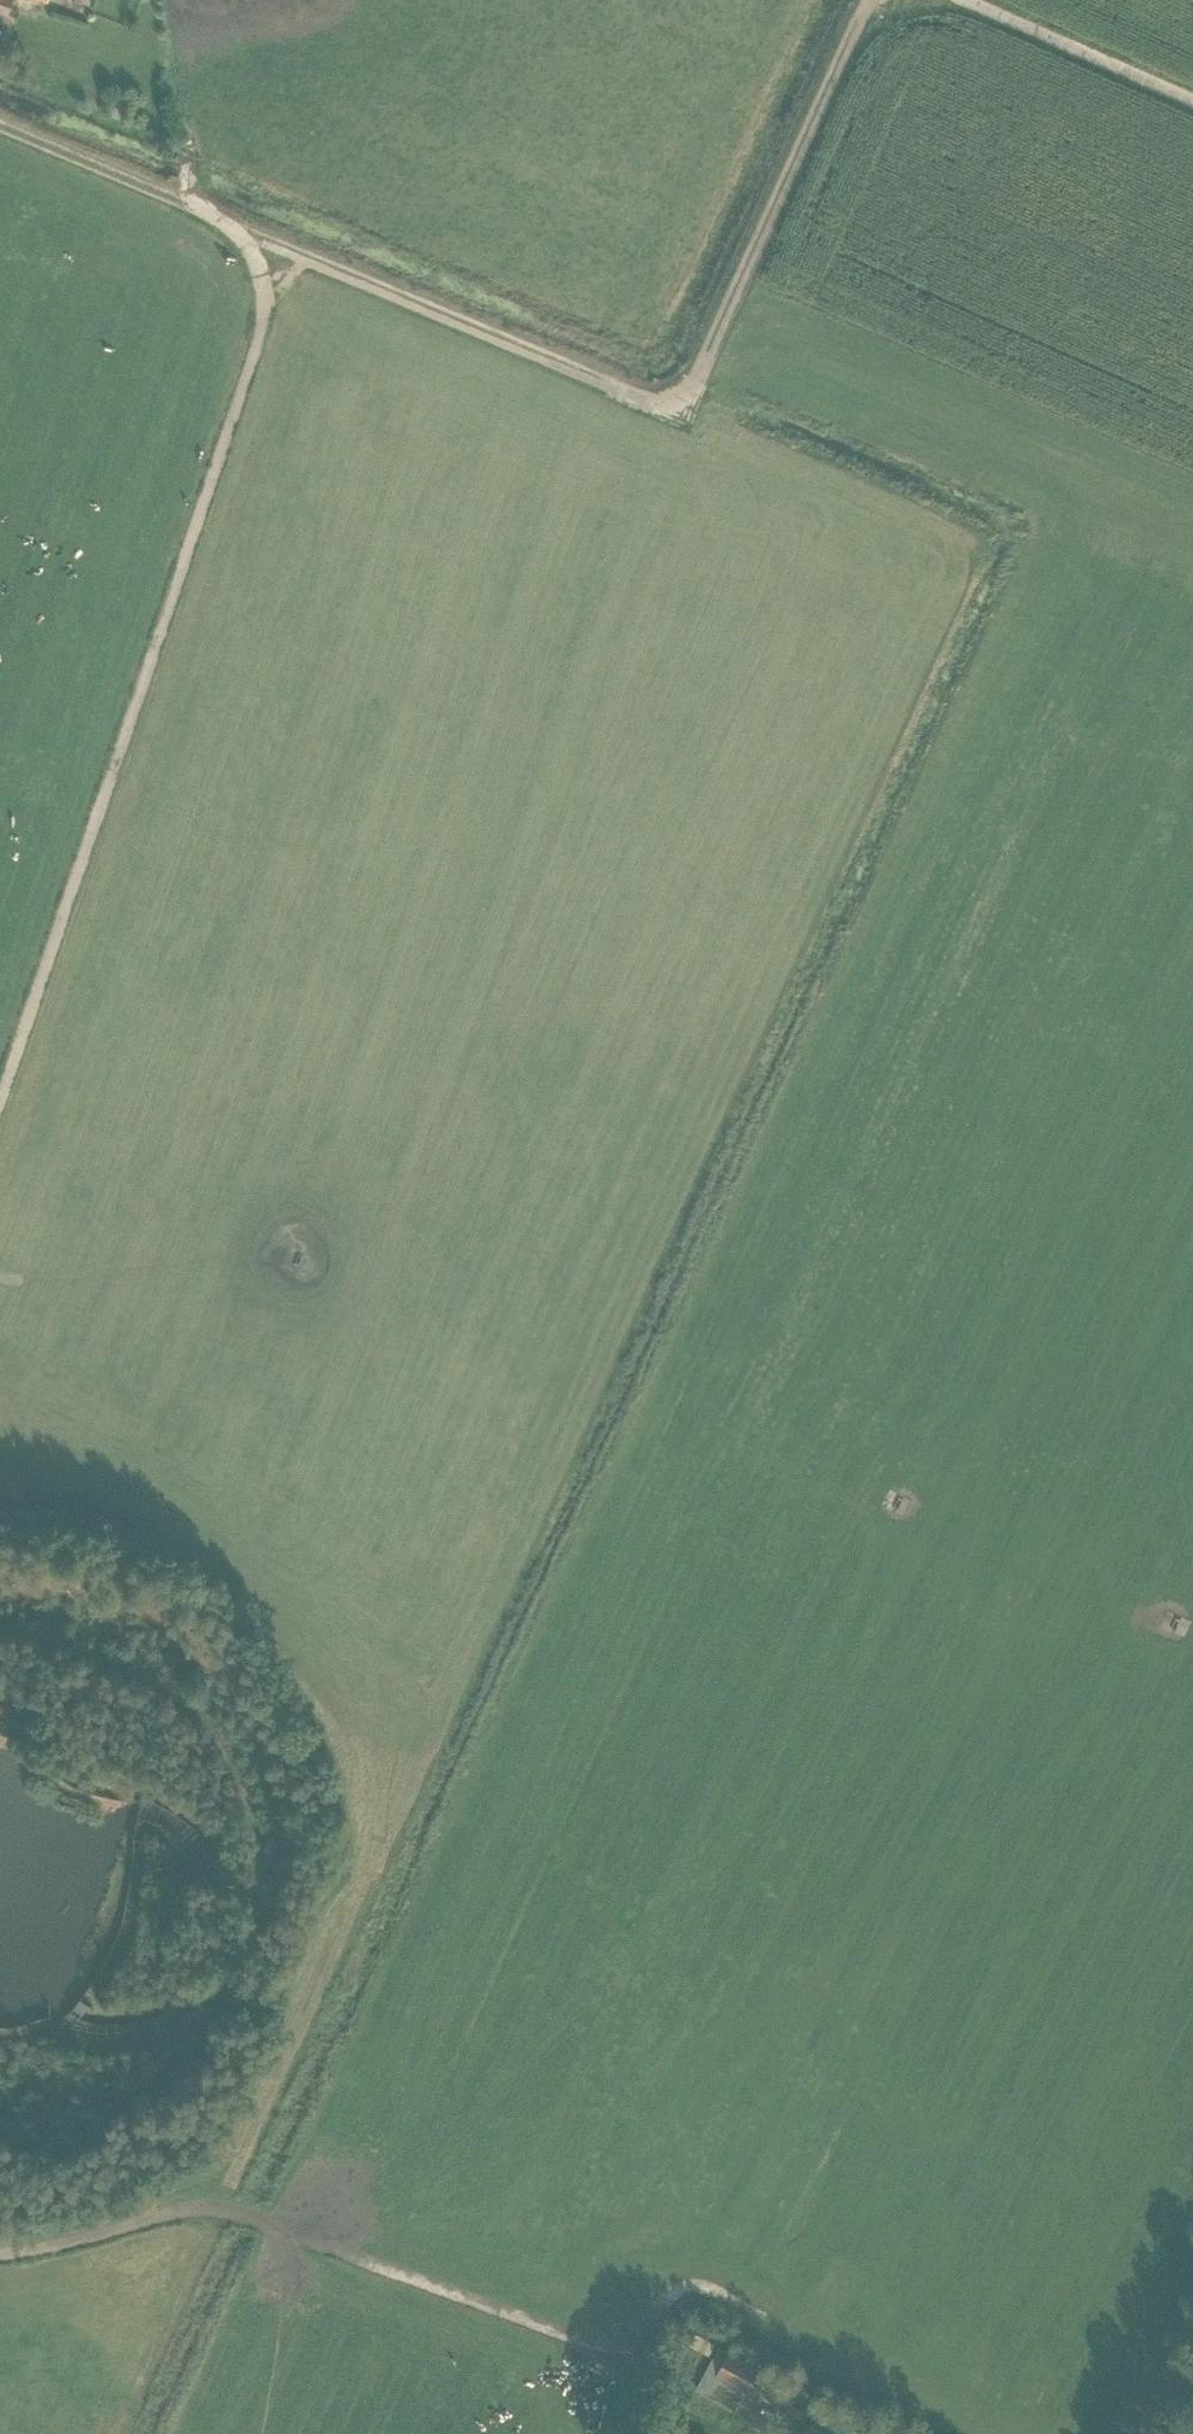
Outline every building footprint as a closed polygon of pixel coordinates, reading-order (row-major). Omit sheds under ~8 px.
[(6,15),(11,0),(0,0),(0,13),(6,15)] [(719,2374),(748,2390),(759,2369),(730,2353),(719,2374)]
